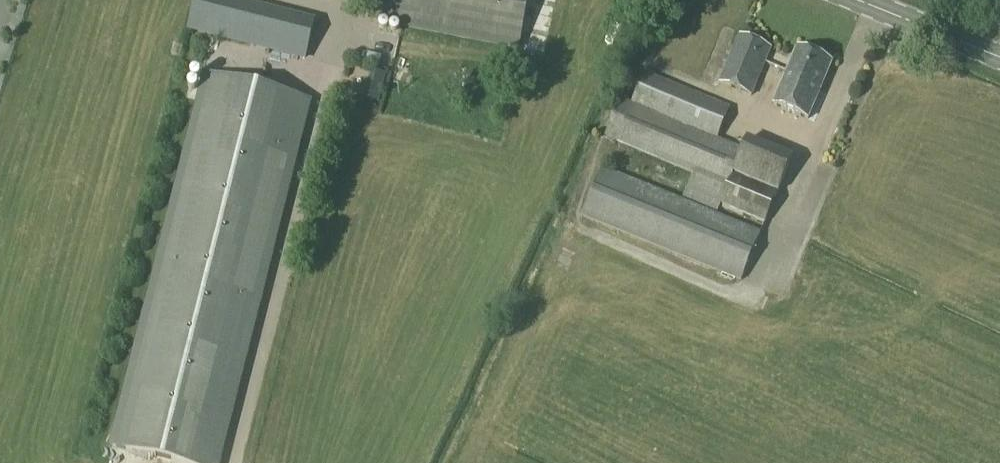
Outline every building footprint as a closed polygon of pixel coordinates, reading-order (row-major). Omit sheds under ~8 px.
[(187,30),(307,60),(316,24),(219,0),(194,0),(187,30)] [(373,23),(519,51),(529,0),(377,0),(373,23)] [(665,20),(657,16),(651,29),(660,33),(665,20)] [(739,35),(719,84),(752,98),(773,50),(739,35)] [(796,50),(773,106),(808,120),(831,64),(796,50)] [(365,100),(376,103),(383,77),(372,74),(365,100)] [(620,99),(604,138),(692,175),(682,199),(716,214),(719,206),(764,225),(793,159),(748,142),(742,150),(718,140),(730,110),(643,74),(631,103),(620,99)] [(209,78),(115,449),(173,462),(221,462),(311,103),(209,78)] [(602,168),(582,219),(741,282),(761,234),(602,168)]
